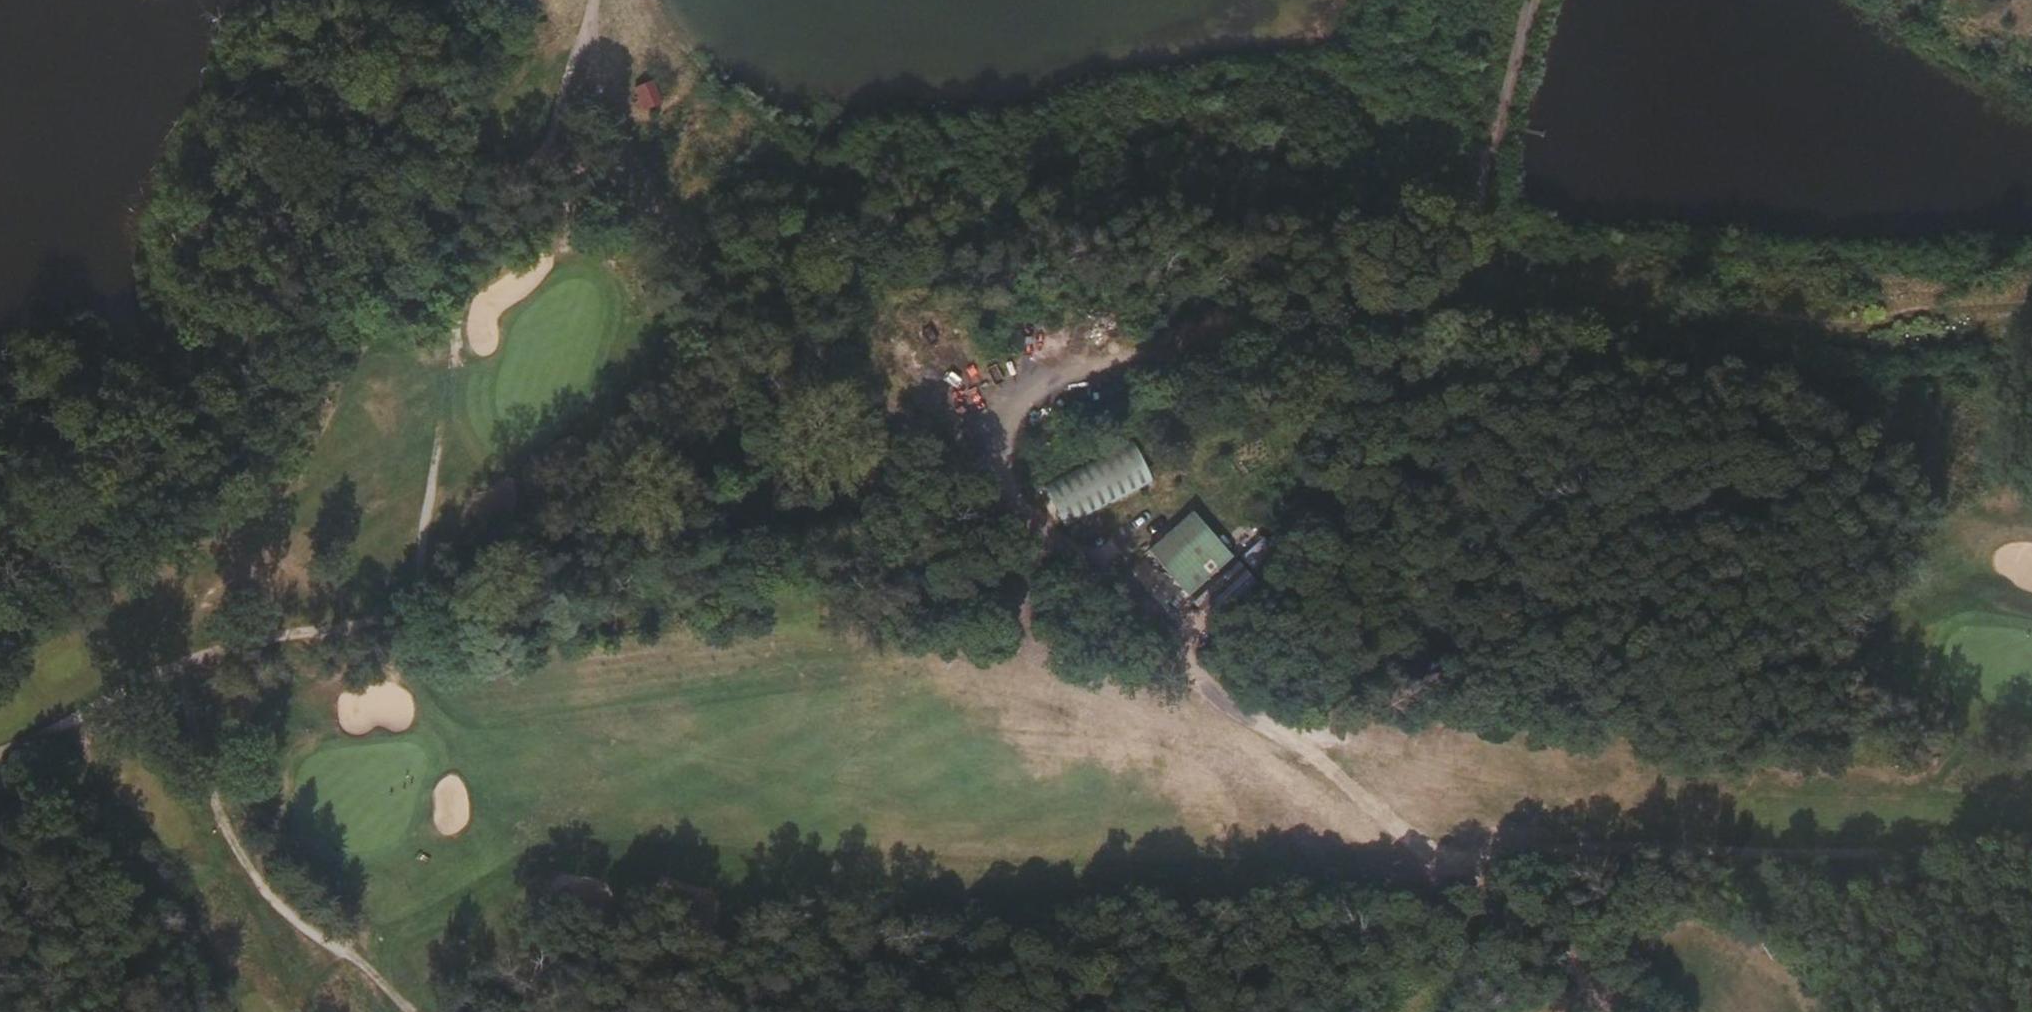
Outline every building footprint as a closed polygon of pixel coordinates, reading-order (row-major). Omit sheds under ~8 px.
[(1039,486),(1057,525),(1148,485),(1131,446),(1039,486)] [(1252,585),(1186,514),(1142,552),(1204,625),(1252,585)]
